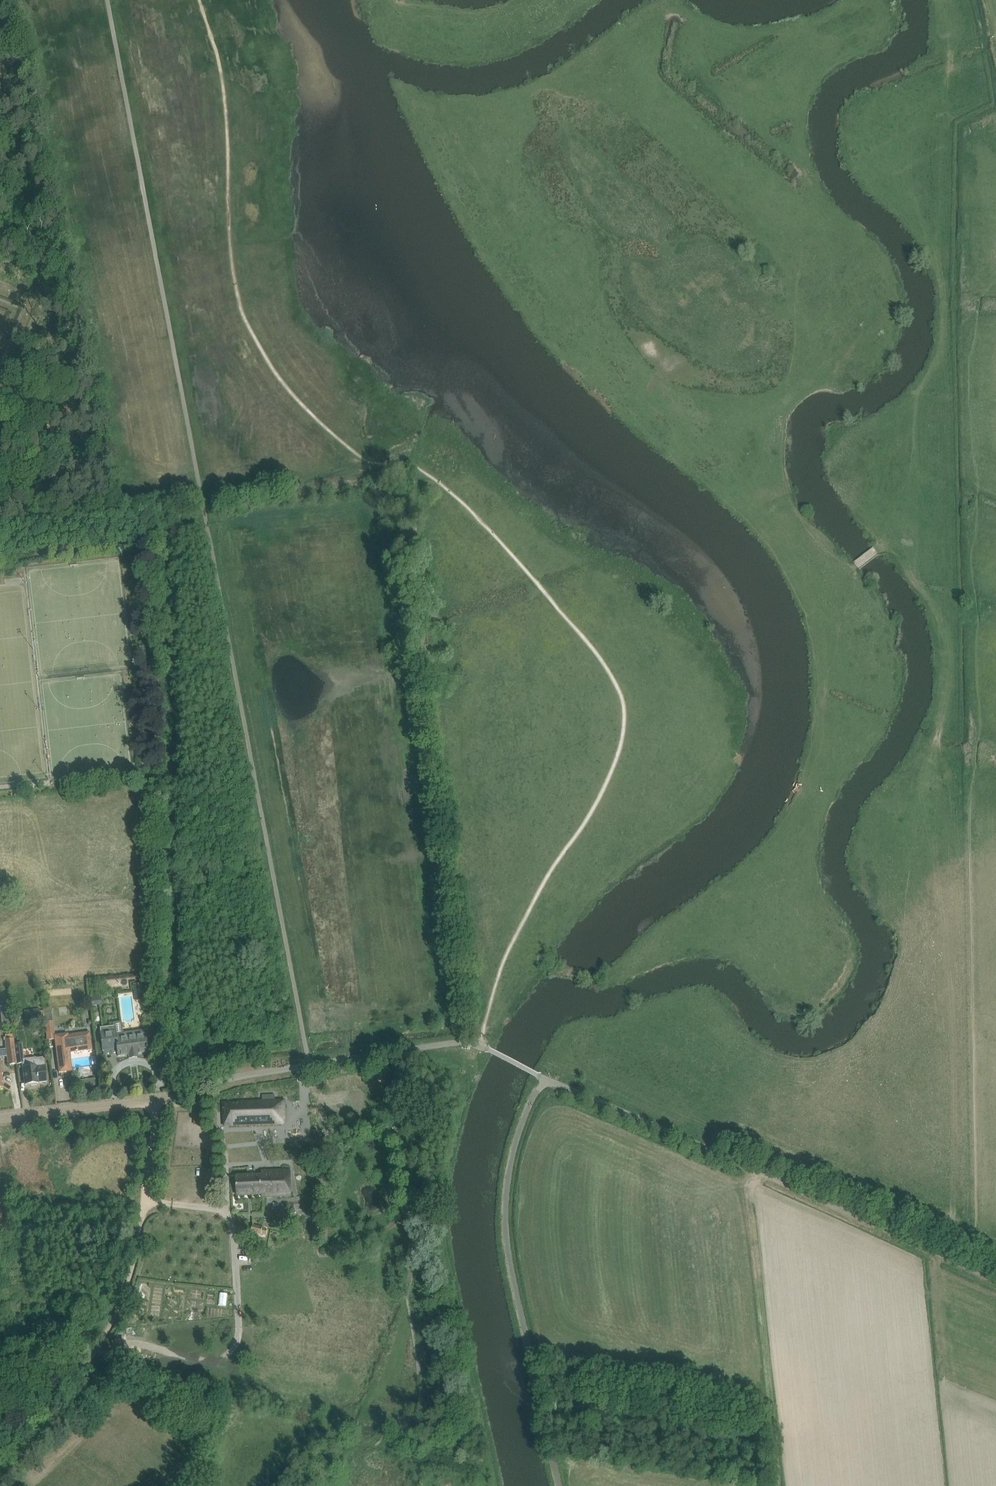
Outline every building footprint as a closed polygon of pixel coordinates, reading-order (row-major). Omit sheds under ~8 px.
[(143,983),(133,984),(135,1001),(145,1000),(143,983)] [(90,998),(91,1006),(102,1004),(101,996),(90,998)] [(52,1022),(45,1023),(48,1040),(55,1039),(59,1072),(72,1071),(70,1052),(83,1051),(92,1049),(90,1032),(61,1036),(61,1033),(53,1034),(52,1022)] [(113,1026),(100,1028),(103,1047),(103,1050),(117,1048),(118,1055),(118,1056),(129,1055),(129,1058),(137,1057),(136,1054),(147,1052),(145,1033),(144,1031),(131,1032),(123,1033),(116,1034),(114,1026),(113,1026)] [(16,1064),(14,1044),(13,1039),(5,1040),(8,1065),(16,1064)] [(38,1083),(47,1081),(43,1057),(24,1059),(22,1043),(14,1044),(16,1064),(22,1063),(25,1085),(31,1084),(31,1085),(37,1085),(36,1083),(38,1083)] [(284,1100),(275,1101),(275,1095),(262,1096),(262,1101),(224,1103),(225,1120),(230,1120),(230,1126),(280,1124),(280,1118),(285,1118),(284,1100)] [(263,1197),(290,1196),(289,1170),(259,1172),(259,1176),(237,1176),(237,1196),(263,1195),(263,1197)] [(253,1225),(252,1233),(262,1235),(262,1234),(267,1235),(268,1230),(263,1229),(263,1227),(253,1225)] [(80,1320),(70,1333),(79,1341),(89,1328),(80,1320)]
